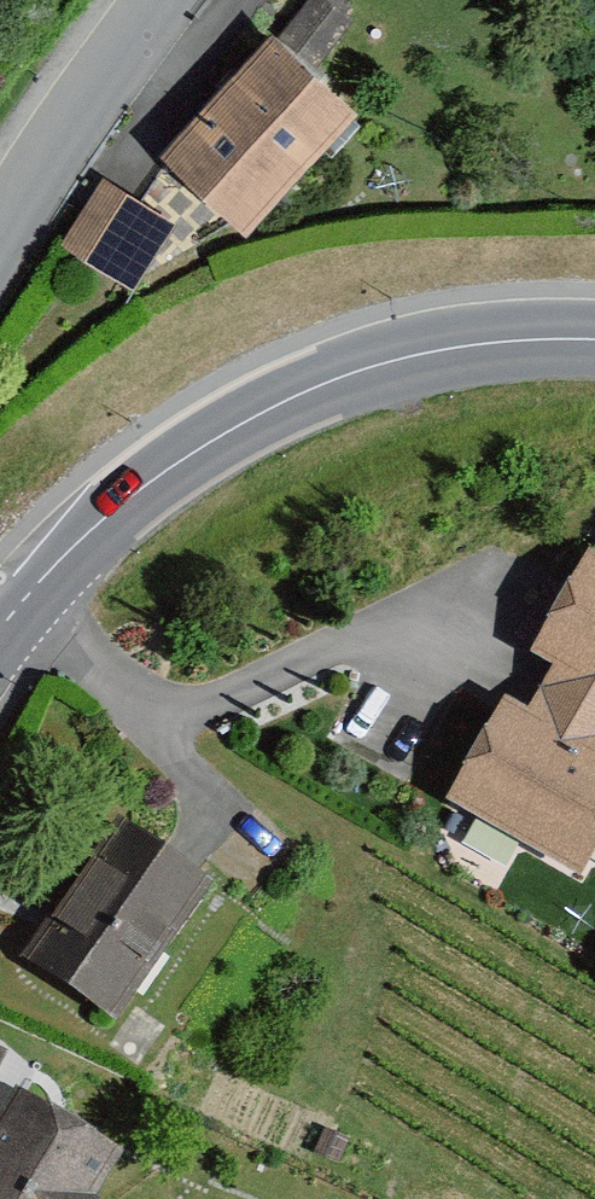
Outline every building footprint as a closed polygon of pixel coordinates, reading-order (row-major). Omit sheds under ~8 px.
[(253,44),(137,167),(222,246),(338,123),(253,44)] [(106,172),(62,239),(138,288),(181,221),(106,172)] [(580,581),(532,665),(556,679),(538,710),(594,743),(594,589),(580,581)] [(538,710),(519,741),(495,727),(447,811),(580,888),(594,862),(594,743),(538,710)] [(188,902),(107,844),(13,974),(95,1032),(188,902)] [(14,1050),(0,1044),(0,1080),(14,1050)] [(2,1112),(0,1115),(0,1198),(83,1198),(101,1170),(2,1112)]
